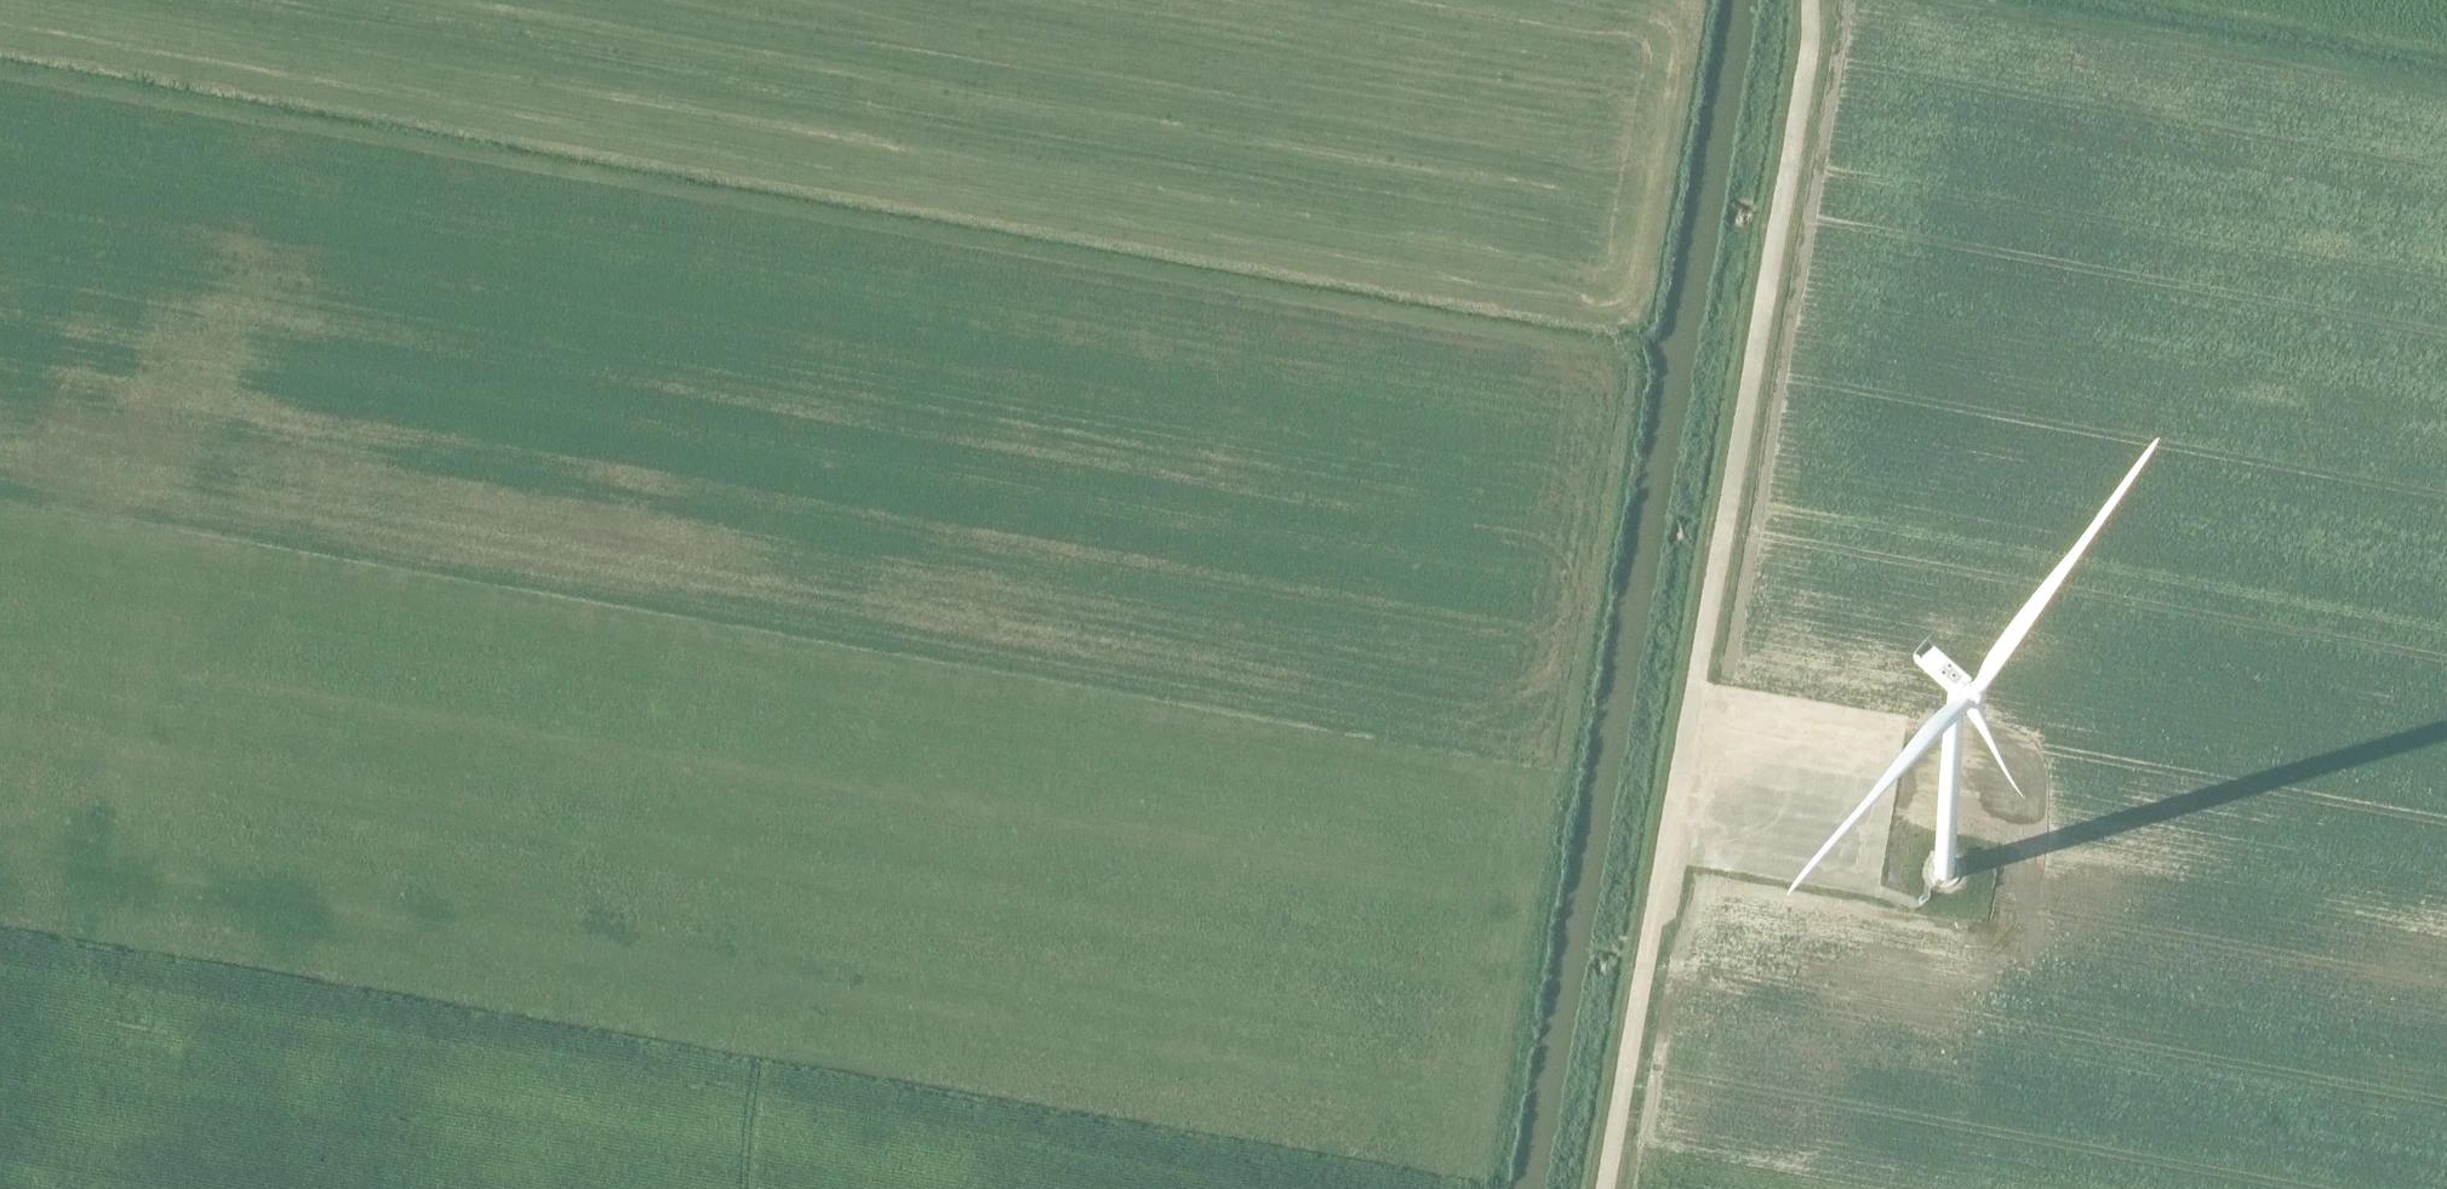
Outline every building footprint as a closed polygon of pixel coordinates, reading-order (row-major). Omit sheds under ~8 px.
[(1928,871),(1928,872),(1928,874),(1928,875),(1928,876),(1929,878),(1929,879),(1930,880),(1931,881),(1931,882),(1932,883),(1933,884),(1934,885),(1936,886),(1937,887),(1938,887),(1939,888),(1941,888),(1942,888),(1944,888),(1945,888),(1946,888),(1948,888),(1949,887),(1950,887),(1951,886),(1953,885),(1954,885),(1955,884),(1956,883),(1956,882),(1957,880),(1958,879),(1958,878),(1959,877),(1959,875),(1959,874),(1959,873),(1959,871),(1959,870),(1959,868),(1958,867),(1958,866),(1957,865),(1957,864),(1956,862),(1955,861),(1954,860),(1953,860),(1952,859),(1950,858),(1949,858),(1948,857),(1947,857),(1945,857),(1944,857),(1943,857),(1941,857),(1940,857),(1938,857),(1937,858),(1936,859),(1935,859),(1934,860),(1933,861),(1932,862),(1931,863),(1930,864),(1929,866),(1929,867),(1928,868),(1928,869),(1928,871)]
